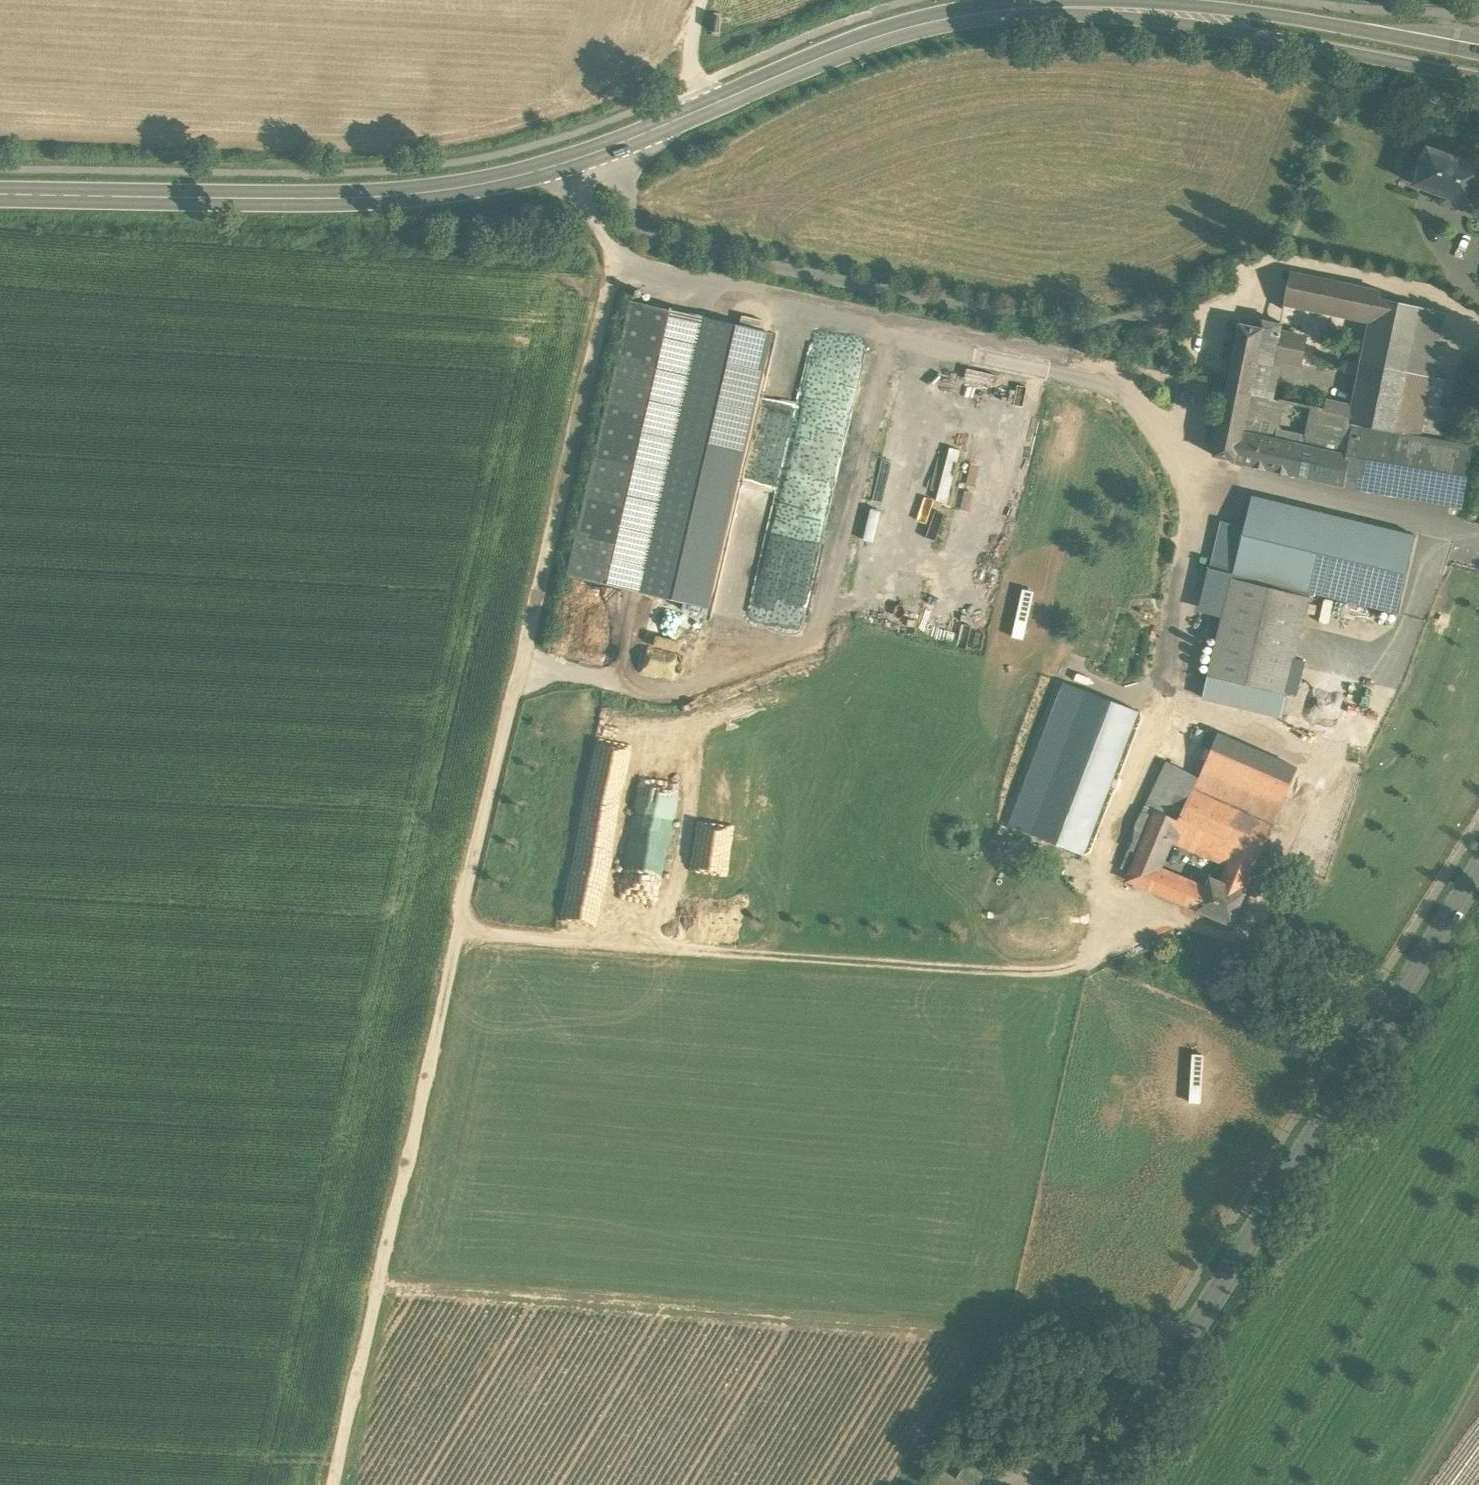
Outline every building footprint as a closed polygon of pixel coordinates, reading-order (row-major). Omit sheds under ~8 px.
[(1428,148),(1425,156),(1419,154),(1412,174),(1417,176),(1414,184),(1472,205),(1474,200),(1478,202),(1478,186),(1478,185),(1478,167),(1428,148)] [(1378,292),(1290,273),(1285,297),(1373,316),(1378,292)] [(650,293),(627,288),(624,300),(629,301),(647,305),(650,293)] [(1420,307),(1379,298),(1380,293),(1378,292),(1373,316),(1370,331),(1413,340),(1420,307)] [(629,301),(565,575),(641,593),(704,318),(647,305),(629,301)] [(1281,325),(1256,320),(1254,327),(1240,324),(1228,383),(1250,387),(1257,355),(1273,359),(1279,333),(1281,325)] [(1370,331),(1366,351),(1363,363),(1407,372),(1413,340),(1370,331)] [(1306,338),(1279,333),(1273,359),(1281,360),(1301,365),(1306,338)] [(811,342),(803,387),(766,380),(755,438),(786,443),(778,485),(795,488),(794,494),(834,501),(862,352),(811,342)] [(1273,400),(1281,360),(1273,359),(1257,355),(1250,387),(1249,394),(1273,400)] [(1407,372),(1363,363),(1360,377),(1354,406),(1352,417),(1352,425),(1453,442),(1459,413),(1437,408),(1443,380),(1407,372)] [(1228,383),(1214,456),(1236,461),(1245,413),(1249,394),(1250,387),(1228,383)] [(1273,400),(1249,394),(1245,413),(1279,420),(1283,402),(1273,400)] [(1327,400),(1324,411),(1352,417),(1354,406),(1327,400)] [(1324,411),(1313,408),(1304,448),(1347,458),(1352,425),(1352,417),(1324,411)] [(1279,420),(1245,413),(1241,433),(1274,441),(1279,420)] [(1453,442),(1352,425),(1347,458),(1342,484),(1342,486),(1462,506),(1472,446),(1453,442)] [(1304,448),(1274,441),(1241,433),(1236,461),(1294,473),(1294,474),(1342,484),(1347,458),(1304,448)] [(910,482),(881,473),(856,560),(885,569),(910,482)] [(1416,536),(1252,496),(1233,574),(1397,613),(1416,536)] [(1310,594),(1233,575),(1232,578),(1208,676),(1286,695),(1310,594)] [(1204,697),(1281,714),(1286,695),(1208,676),(1204,697)] [(1032,830),(1086,692),(1065,684),(1011,822),(1032,830)] [(1139,713),(1086,692),(1032,830),(1085,850),(1139,713)] [(597,733),(578,844),(596,847),(601,819),(617,821),(627,764),(618,763),(623,738),(597,733)] [(1298,768),(1218,734),(1199,778),(1196,785),(1274,824),(1298,768)] [(659,737),(654,823),(678,824),(681,786),(693,787),(696,739),(659,737)] [(1167,761),(1135,826),(1148,833),(1157,811),(1178,819),(1196,785),(1199,778),(1167,761)] [(1274,824),(1196,785),(1178,819),(1177,820),(1169,840),(1226,866),(1251,877),(1274,824)] [(1131,873),(1128,881),(1148,889),(1156,871),(1169,840),(1177,820),(1178,819),(1157,811),(1148,833),(1131,873)] [(1135,826),(1133,839),(1121,869),(1131,873),(1148,833),(1135,826)] [(1219,882),(1211,878),(1205,891),(1197,910),(1231,924),(1251,877),(1226,866),(1219,882)] [(1205,891),(1156,871),(1148,889),(1197,910),(1205,891)] [(963,1466),(955,1477),(968,1484),(976,1484),(981,1477),(963,1466)]
